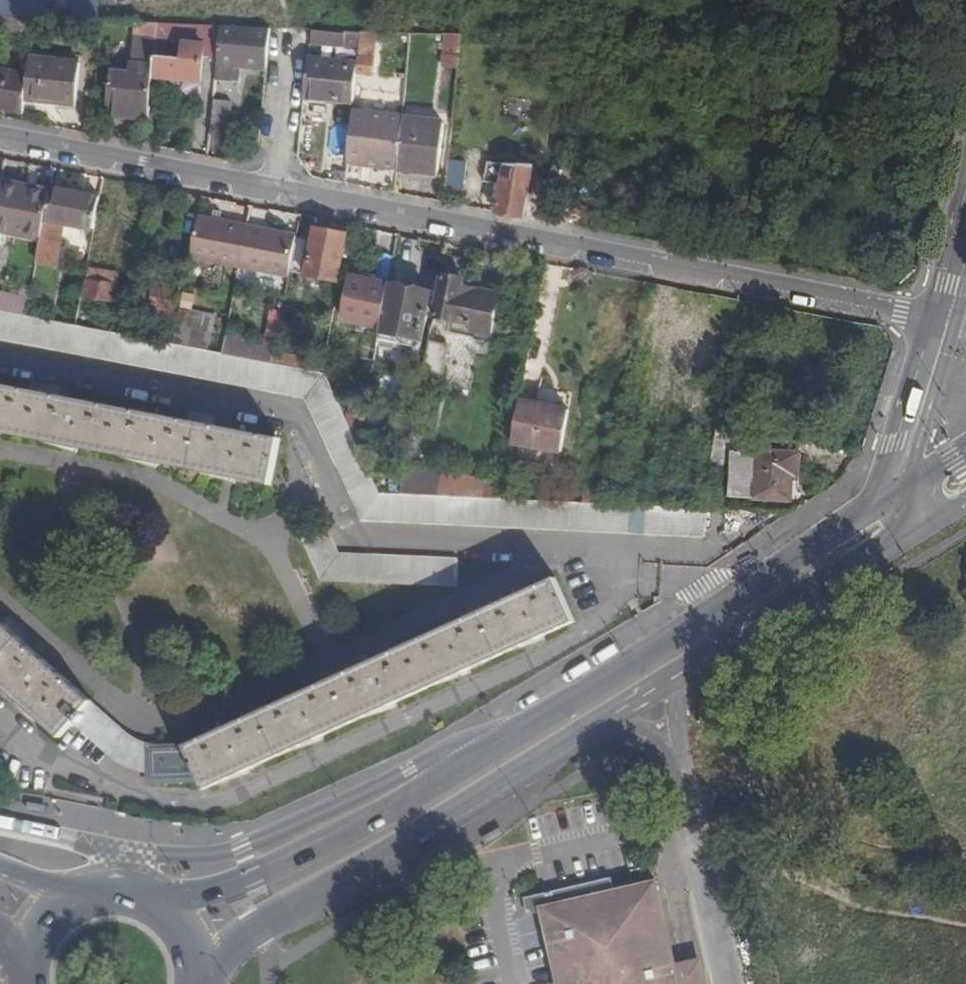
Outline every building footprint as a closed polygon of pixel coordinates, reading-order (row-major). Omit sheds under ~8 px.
[(141,40),(136,39),(132,76),(111,73),(107,116),(149,121),(154,77),(156,57),(160,25),(143,24),(141,40)] [(206,45),(205,56),(219,58),(222,27),(160,25),(156,57),(168,59),(170,36),(206,37),(206,45)] [(222,27),(219,58),(216,80),(234,82),(236,67),(267,70),(272,30),(222,27)] [(346,34),(313,31),(311,43),(344,47),(346,34)] [(372,58),(374,33),(363,33),(361,57),(372,58)] [(460,65),(463,37),(446,36),(444,68),(460,70),(460,65)] [(156,57),(154,77),(203,81),(205,56),(206,45),(186,44),(185,60),(168,59),(156,57)] [(376,58),(372,58),(361,57),(359,65),(358,75),(374,75),(376,58)] [(82,66),(31,59),(29,76),(26,101),(77,108),(82,66)] [(305,98),(355,104),(358,75),(359,65),(310,59),(305,98)] [(24,114),(26,101),(29,76),(0,71),(0,110),(24,114)] [(215,101),(211,136),(229,137),(233,102),(215,101)] [(404,118),(404,117),(354,111),(347,163),(398,168),(404,118)] [(442,123),(404,118),(398,168),(437,173),(442,123)] [(240,155),(237,163),(246,165),(258,156),(250,146),(240,155)] [(468,162),(449,160),(447,185),(465,187),(468,162)] [(504,172),(497,213),(523,218),(533,165),(489,163),(488,170),(504,172)] [(1,189),(0,197),(0,231),(43,239),(51,195),(3,185),(1,189)] [(52,190),(51,195),(43,239),(38,263),(57,267),(65,226),(71,228),(70,232),(76,233),(76,229),(90,232),(96,198),(52,190)] [(249,226),(200,216),(192,258),(241,268),(249,226)] [(297,236),(249,226),(241,268),(289,277),(297,236)] [(307,276),(338,283),(347,236),(316,230),(307,276)] [(472,331),(483,333),(490,295),(480,293),(480,292),(464,289),(465,281),(461,281),(465,259),(448,257),(437,318),(455,322),(453,328),(472,332),(472,331)] [(116,302),(121,278),(91,272),(85,297),(116,302)] [(382,329),(390,286),(353,279),(345,322),(382,329)] [(0,310),(0,312),(28,317),(33,288),(23,286),(20,301),(3,298),(0,310)] [(433,294),(390,286),(382,329),(381,333),(403,338),(402,345),(423,349),(433,294)] [(151,306),(176,312),(179,296),(154,291),(151,306)] [(490,295),(483,333),(492,335),(499,297),(490,295)] [(184,299),(175,346),(211,352),(216,323),(191,318),(194,302),(184,299)] [(0,314),(0,341),(308,400),(363,522),(706,539),(708,512),(380,496),(326,376),(0,314)] [(216,323),(211,352),(224,355),(226,345),(230,326),(216,323)] [(379,341),(402,345),(403,338),(381,333),(379,341)] [(264,352),(261,362),(272,364),(274,356),(277,344),(266,342),(264,352)] [(226,345),(224,355),(261,362),(264,352),(226,345)] [(449,352),(429,348),(425,373),(445,377),(449,352)] [(274,356),(272,364),(322,374),(324,365),(274,356)] [(281,440),(0,386),(0,435),(272,487),(281,440)] [(355,427),(363,428),(368,401),(354,399),(351,419),(357,420),(355,427)] [(521,401),(513,443),(562,452),(569,410),(521,401)] [(800,477),(802,444),(718,433),(711,468),(733,468),(731,498),(792,501),(793,476),(800,477)] [(323,583),(459,590),(460,561),(341,556),(328,529),(303,541),(323,583)] [(151,750),(151,776),(152,782),(200,779),(207,791),(577,623),(557,580),(186,748),(151,750)] [(74,726),(77,722),(81,725),(88,718),(84,714),(94,704),(0,621),(0,685),(62,739),(74,726)] [(142,775),(151,776),(151,750),(150,746),(142,744),(131,738),(94,704),(84,714),(88,718),(81,725),(77,722),(74,726),(99,748),(114,762),(128,770),(142,775)] [(524,902),(526,913),(527,917),(540,914),(539,911),(608,896),(613,895),(610,881),(524,902)] [(674,966),(654,885),(613,895),(608,896),(539,911),(540,914),(547,948),(556,983),(678,983),(674,966)] [(674,966),(678,983),(706,983),(700,961),(674,966)]
